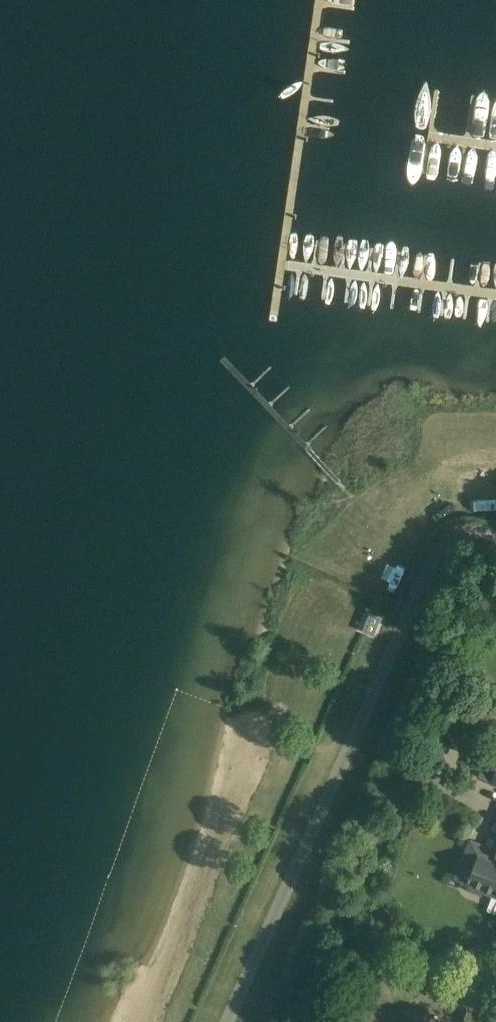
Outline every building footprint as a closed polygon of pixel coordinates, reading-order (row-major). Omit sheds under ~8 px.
[(371,611),(362,630),(374,635),(383,616),(371,611)] [(468,884),(469,885),(471,888),(482,893),(483,893),(485,892),(495,896),(495,853),(492,861),(481,856),(479,856),(468,884)]
